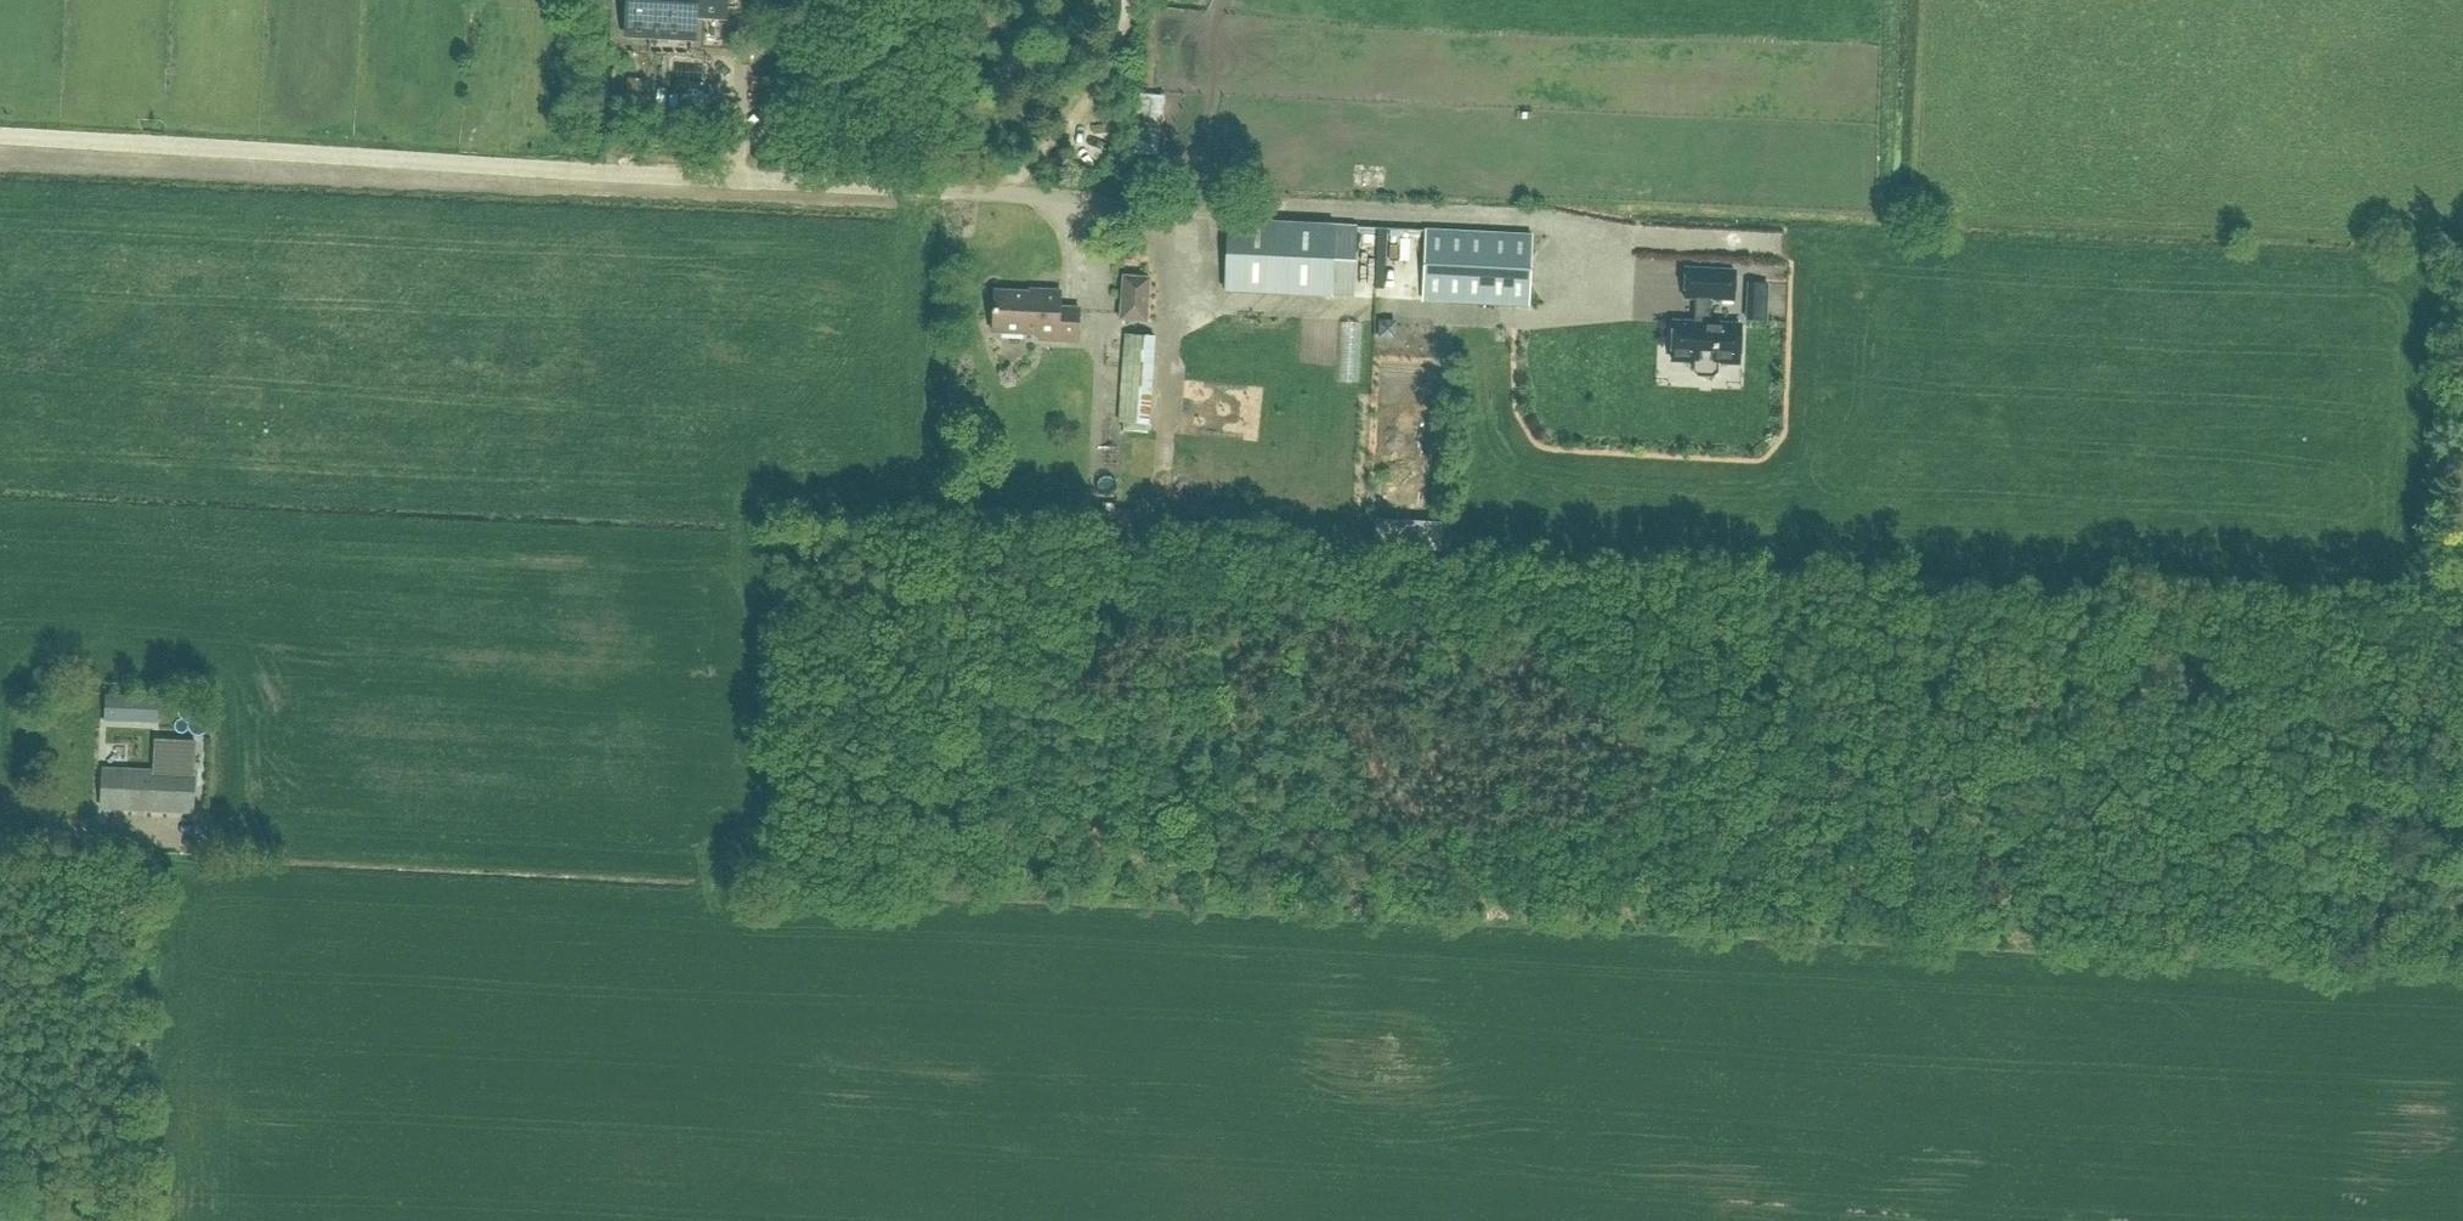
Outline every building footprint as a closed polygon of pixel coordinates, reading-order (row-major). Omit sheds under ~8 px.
[(727,0),(628,0),(626,37),(695,40),(696,17),(726,19),(727,0)] [(1531,236),(1333,227),(1226,222),(1223,291),(1527,306),(1531,236)] [(1674,323),(1672,346),(1672,361),(1682,362),(1694,363),(1694,372),(1697,377),(1712,377),(1716,373),(1717,364),(1738,365),(1740,326),(1709,324),(1710,300),(1733,301),(1734,272),(1686,270),(1684,299),(1695,299),(1693,324),(1674,323)] [(1118,320),(1144,322),(1147,279),(1121,277),(1118,320)] [(1074,343),(1076,309),(1057,308),(1058,291),(1038,290),(1038,293),(992,289),(989,332),(1036,335),(1035,340),(1074,343)] [(1124,335),(1118,423),(1148,425),(1154,337),(1124,335)] [(156,741),(155,771),(105,768),(103,808),(136,810),(137,804),(145,804),(145,810),(193,811),(195,742),(156,741)]
